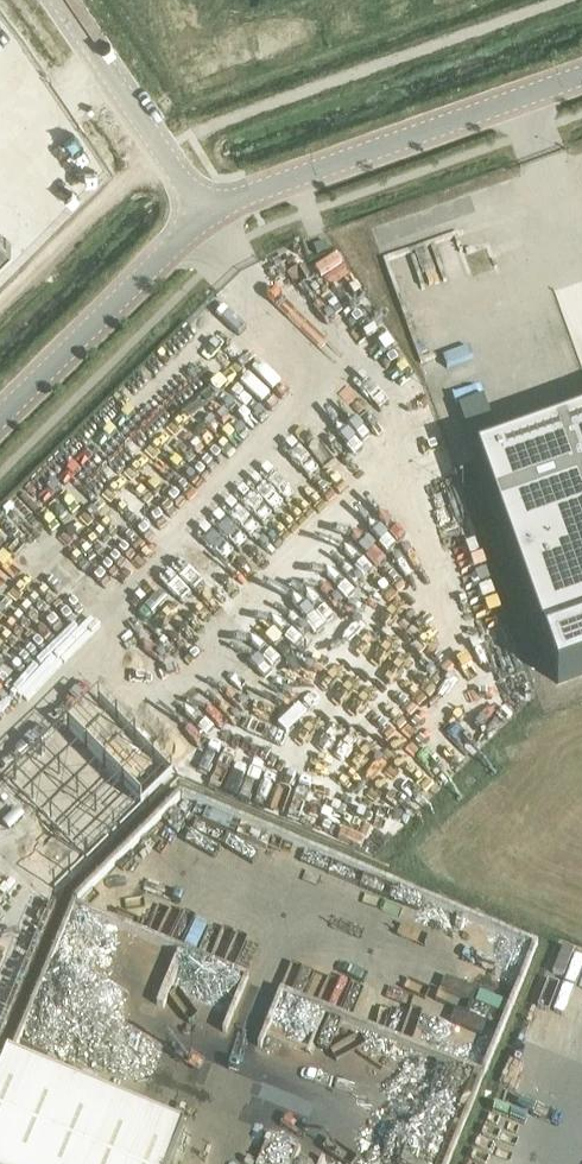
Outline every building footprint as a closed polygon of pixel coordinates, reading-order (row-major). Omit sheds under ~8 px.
[(12,243),(0,231),(0,255),(12,243)] [(477,388),(458,393),(471,443),(490,438),(477,388)] [(475,464),(557,689),(581,680),(581,425),(475,464)] [(68,727),(15,780),(89,855),(143,801),(68,727)] [(225,1041),(246,969),(136,937),(121,991),(177,1007),(172,1026),(225,1041)] [(250,974),(259,948),(243,942),(234,969),(250,974)] [(186,1136),(9,1062),(0,1084),(0,1163),(174,1163),(186,1136)] [(255,1163),(337,1163),(265,1138),(255,1163)]
